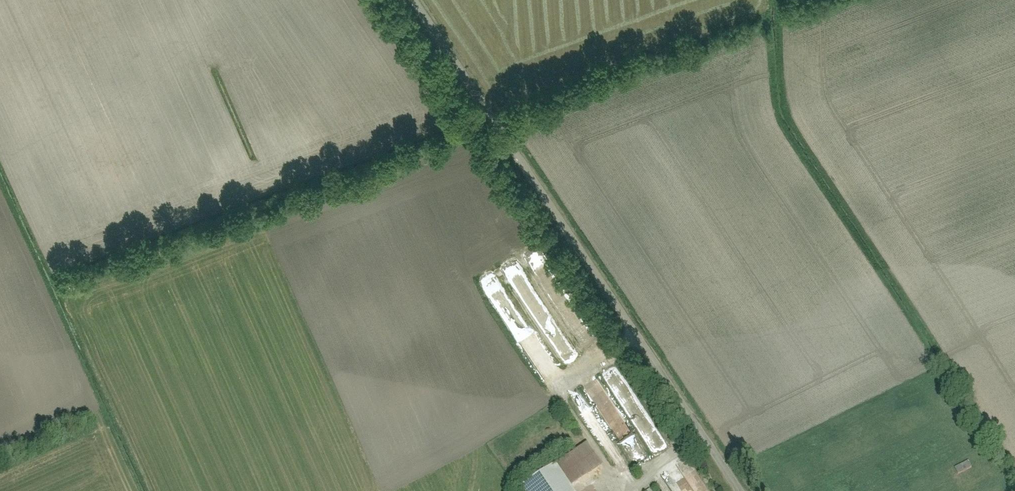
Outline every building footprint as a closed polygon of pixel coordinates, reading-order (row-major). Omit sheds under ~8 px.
[(520,490),(572,490),(570,488),(599,469),(583,446),(519,490),(520,490)] [(957,469),(960,476),(972,470),(969,464),(957,469)]
